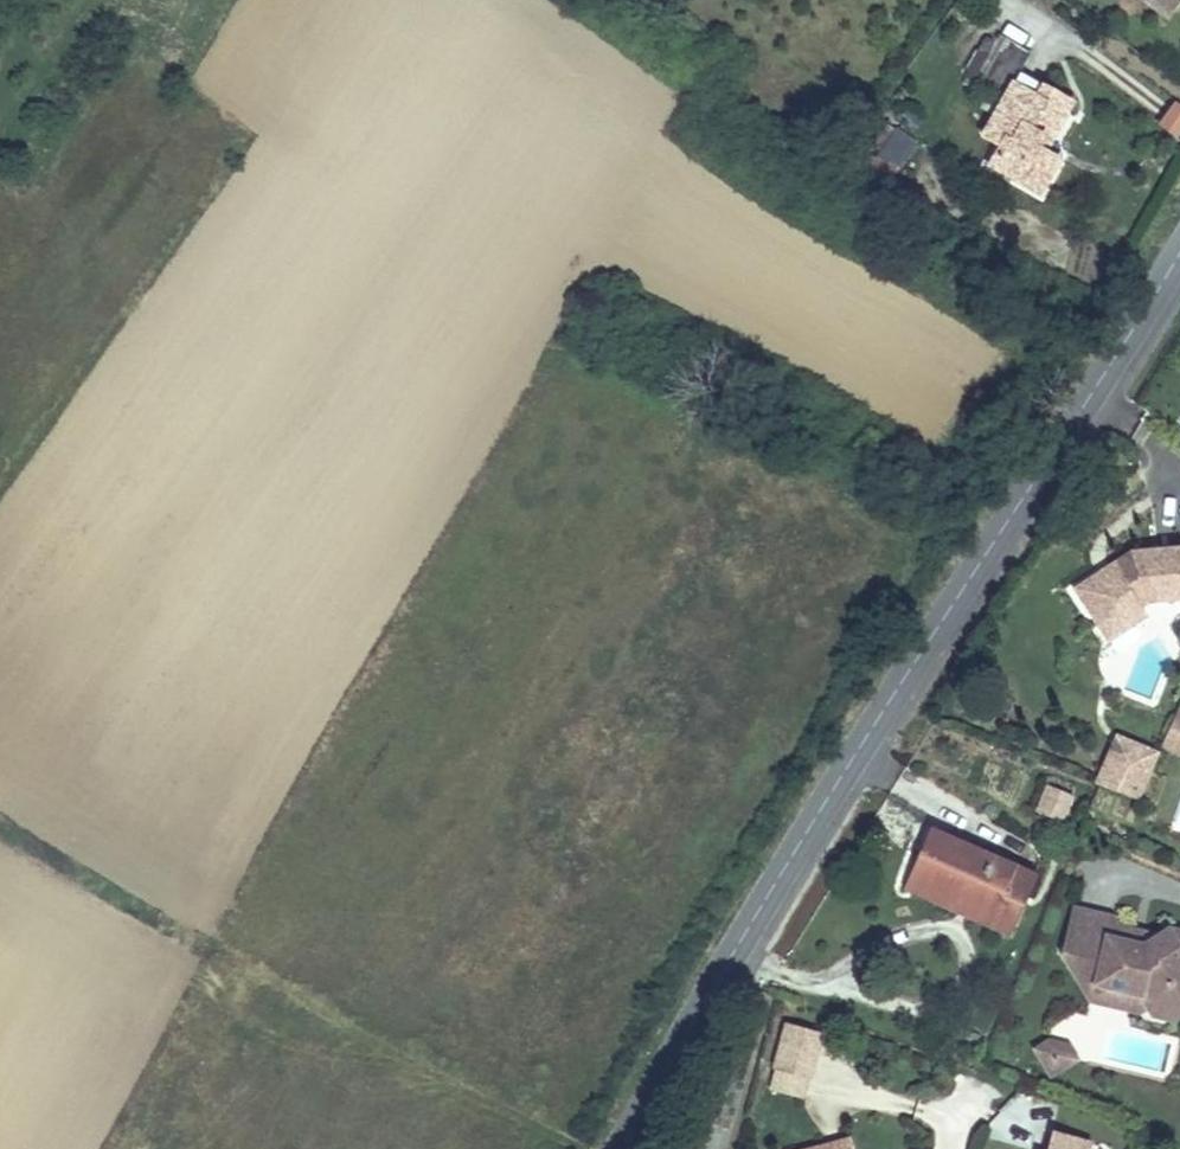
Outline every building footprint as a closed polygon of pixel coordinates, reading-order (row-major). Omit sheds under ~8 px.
[(1005,149),(1053,180),(1074,148),(1059,137),(1088,91),(1039,58),(1052,39),(1024,22),(996,67),(1023,85),(1000,122),(1014,133),(1005,149)] [(1179,139),(1179,108),(1173,104),(1156,129),(1177,143),(1179,139)] [(1141,559),(1118,574),(1122,579),(1106,589),(1103,584),(1083,596),(1106,631),(1124,620),(1128,627),(1148,615),(1159,608),(1179,607),(1179,556),(1141,559)] [(1118,574),(1103,584),(1106,589),(1122,579),(1118,574)] [(1124,620),(1106,631),(1116,648),(1154,624),(1148,615),(1128,627),(1124,620)] [(1169,751),(1128,734),(1124,745),(1164,762),(1169,751)] [(1164,762),(1124,745),(1110,778),(1149,795),(1164,762)] [(1046,785),(1033,815),(1062,827),(1074,797),(1046,785)] [(1003,900),(1021,864),(934,821),(910,871),(967,898),(974,886),(1003,900)] [(1040,873),(1021,864),(1003,900),(991,925),(1010,934),(1040,873)] [(967,898),(910,871),(905,883),(961,910),(967,898)] [(991,925),(1003,900),(974,886),(967,898),(961,910),(991,925)] [(1178,927),(1160,937),(1151,943),(1136,939),(1131,929),(1118,926),(1121,914),(1085,905),(1072,953),(1086,976),(1102,981),(1100,990),(1110,992),(1128,987),(1147,993),(1159,1013),(1178,1018),(1179,1017),(1179,928),(1178,927)] [(1151,943),(1160,937),(1131,929),(1136,939),(1151,943)] [(1110,992),(1100,990),(1098,997),(1159,1013),(1147,993),(1128,987),(1110,992)] [(817,1067),(830,1022),(795,1012),(783,1058),(817,1067)] [(1087,1047),(1071,1022),(1059,1029),(1075,1054),(1087,1047)] [(1075,1054),(1059,1029),(1046,1037),(1062,1063),(1075,1054)] [(813,1085),(817,1067),(783,1058),(778,1076),(813,1085)] [(1101,1128),(1063,1118),(1056,1142),(1065,1144),(1064,1148),(1095,1148),(1101,1128)] [(1065,1144),(1056,1142),(1048,1139),(1045,1148),(1064,1148),(1065,1144)]
